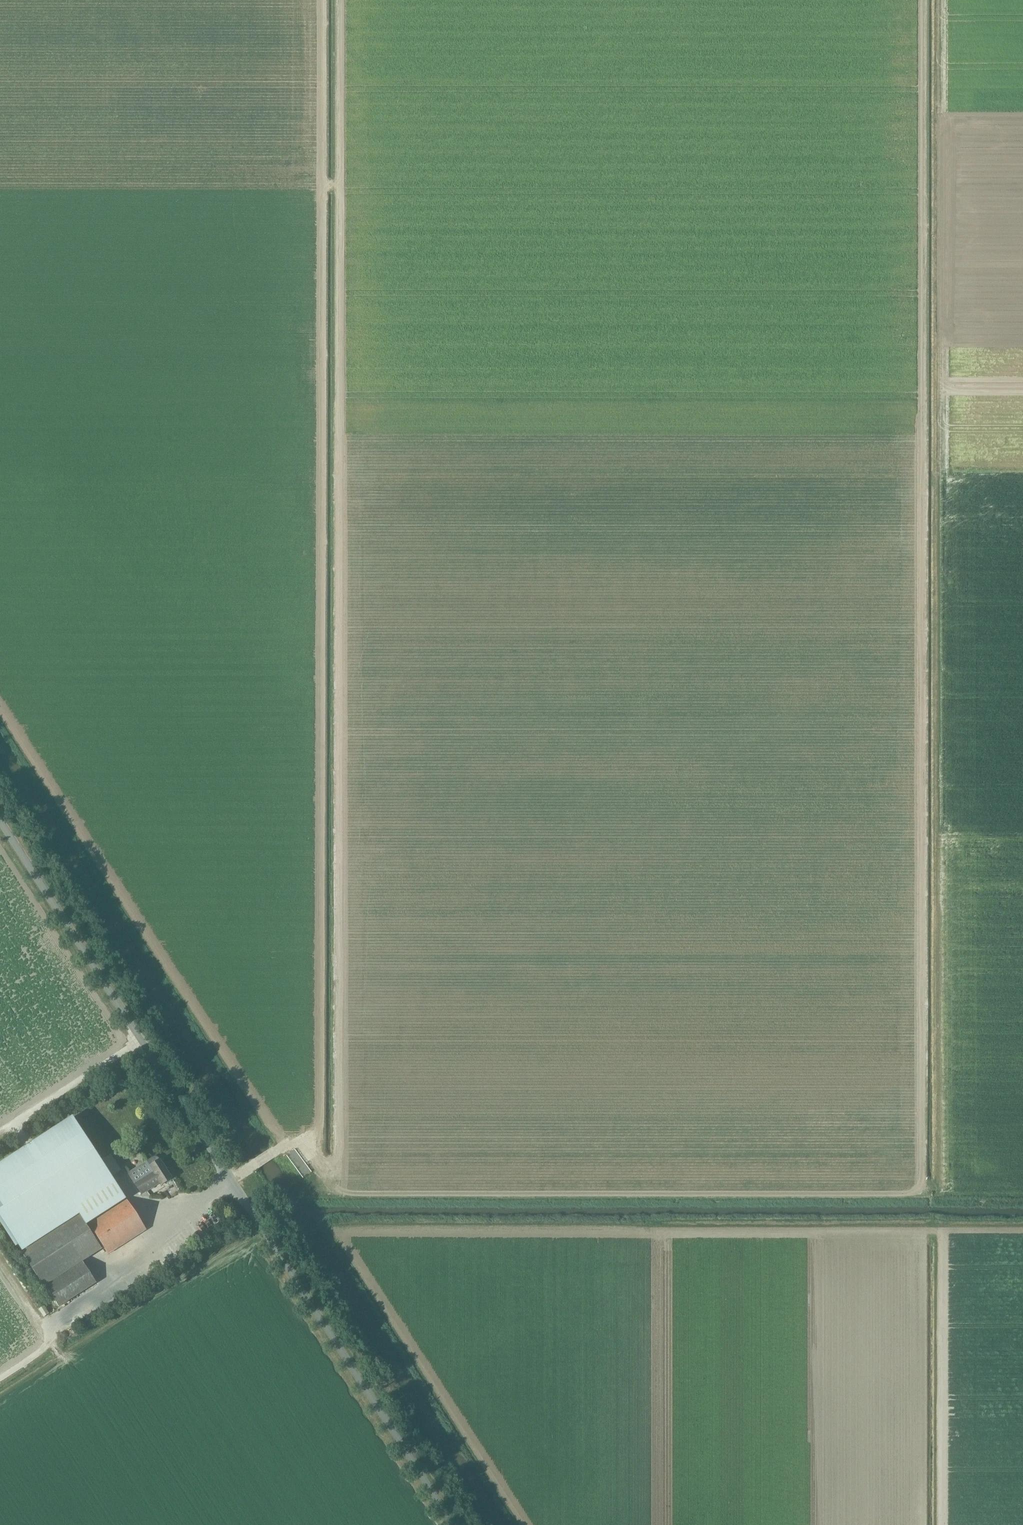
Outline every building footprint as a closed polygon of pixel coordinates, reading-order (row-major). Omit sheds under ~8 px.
[(23,1251),(79,1215),(76,1209),(116,1183),(73,1116),(0,1164),(0,1216),(23,1251)] [(172,1178),(159,1159),(158,1157),(156,1156),(153,1156),(146,1160),(149,1165),(153,1171),(134,1183),(141,1194),(160,1181),(162,1185),(172,1178)] [(104,1247),(108,1254),(146,1230),(127,1200),(89,1224),(91,1226),(88,1228),(79,1215),(23,1251),(59,1307),(96,1282),(82,1261),(104,1247)] [(28,1285),(22,1289),(27,1296),(33,1292),(28,1285)]
